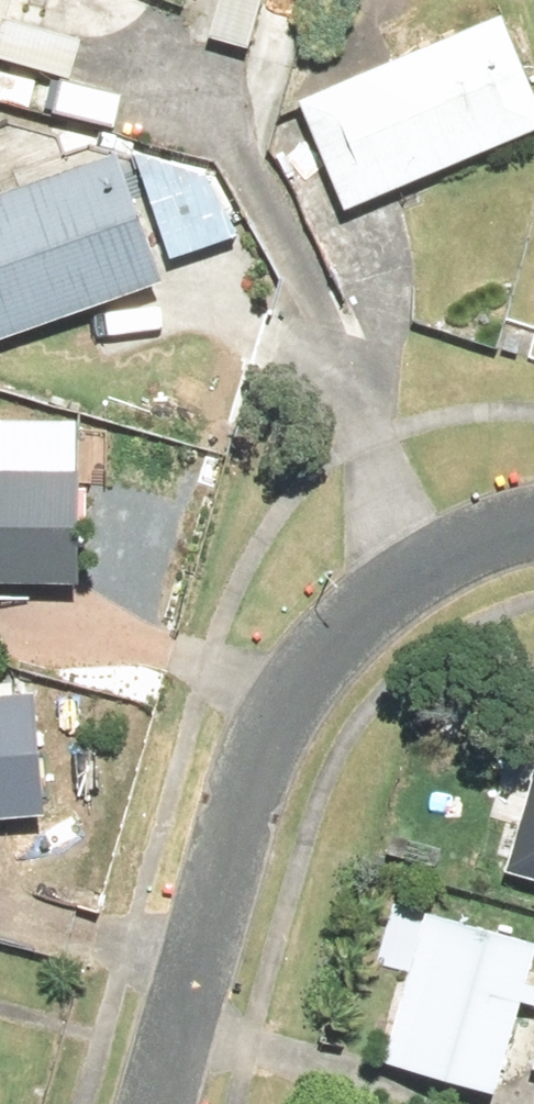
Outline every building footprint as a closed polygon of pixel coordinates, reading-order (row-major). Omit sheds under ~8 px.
[(78,78),(90,35),(17,15),(21,0),(0,0),(0,56),(78,78)] [(210,41),(264,56),(280,0),(221,0),(210,41)] [(503,0),(450,0),(391,26),(406,59),(309,102),(358,212),(533,134),(533,71),(503,0)] [(0,192),(0,344),(178,287),(133,149),(0,192)] [(244,235),(218,157),(152,179),(178,258),(244,235)] [(0,467),(0,585),(86,588),(90,470),(0,467)] [(52,828),(48,662),(0,663),(0,829),(52,828)] [(517,875),(533,879),(533,807),(517,875)] [(436,909),(393,1058),(507,1091),(533,995),(533,937),(436,909)]
